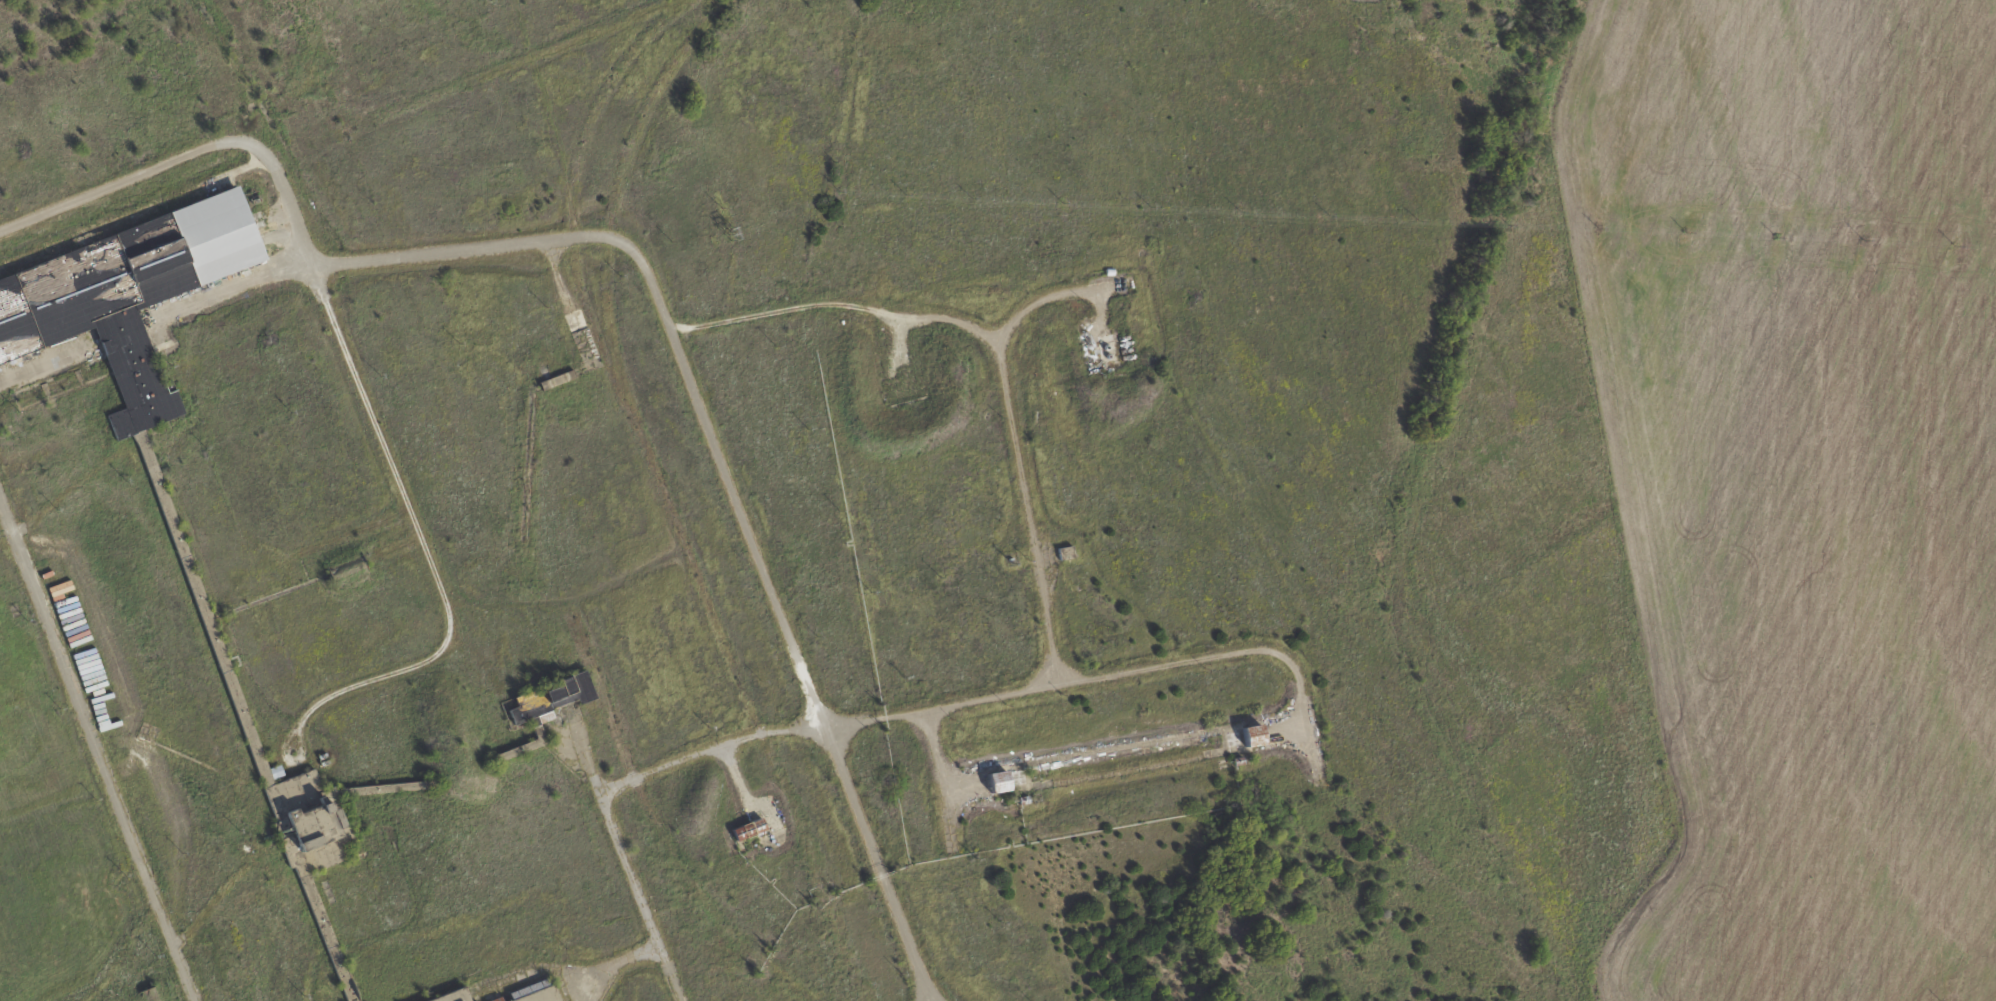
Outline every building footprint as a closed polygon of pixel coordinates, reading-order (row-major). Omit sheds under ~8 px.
[(104,412),(116,441),(135,434),(350,1000),(365,1000),(314,873),(349,859),(346,848),(357,842),(340,798),(431,789),(546,743),(538,724),(552,718),(551,709),(574,699),(577,706),(596,698),(583,668),(567,674),(565,671),(550,677),(551,684),(534,692),(532,686),(502,699),(513,729),(529,724),(533,736),(427,779),(337,786),(334,782),(323,786),(314,765),(279,779),(146,428),(184,412),(170,377),(163,379),(135,309),(266,257),(236,183),(0,276),(0,364),(92,328),(121,407),(104,412)] [(1060,547),(1060,557),(1073,557),(1073,547),(1060,547)] [(1241,728),(1260,724),(1264,742),(1244,746),(1241,728)] [(988,774),(1006,770),(1010,788),(991,791),(988,774)] [(734,838),(765,831),(762,819),(731,826),(734,838)] [(555,982),(549,984),(545,976),(482,1000),(562,1000),(555,982)] [(465,985),(423,1000),(472,1000),(465,985)]
